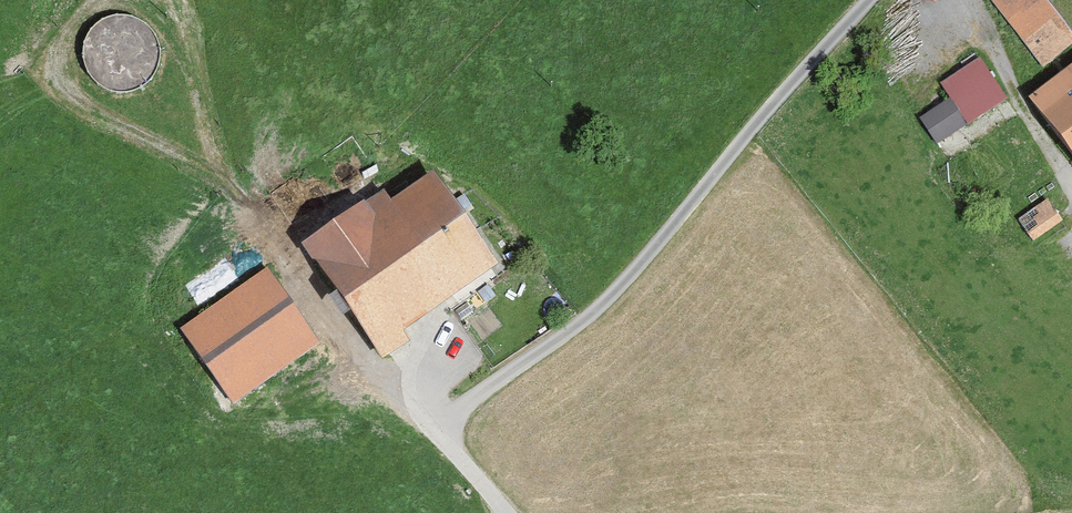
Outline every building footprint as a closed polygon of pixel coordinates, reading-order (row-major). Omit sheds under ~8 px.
[(1062,38),(1034,0),(996,0),(1037,56),(1062,38)] [(1071,135),(1071,69),(1040,93),(1071,135)] [(933,137),(996,97),(984,78),(921,118),(933,137)] [(312,257),(368,334),(474,258),(418,180),(312,257)] [(1030,240),(1057,223),(1044,204),(1018,222),(1030,240)] [(263,275),(187,327),(228,386),(304,335),(263,275)]
